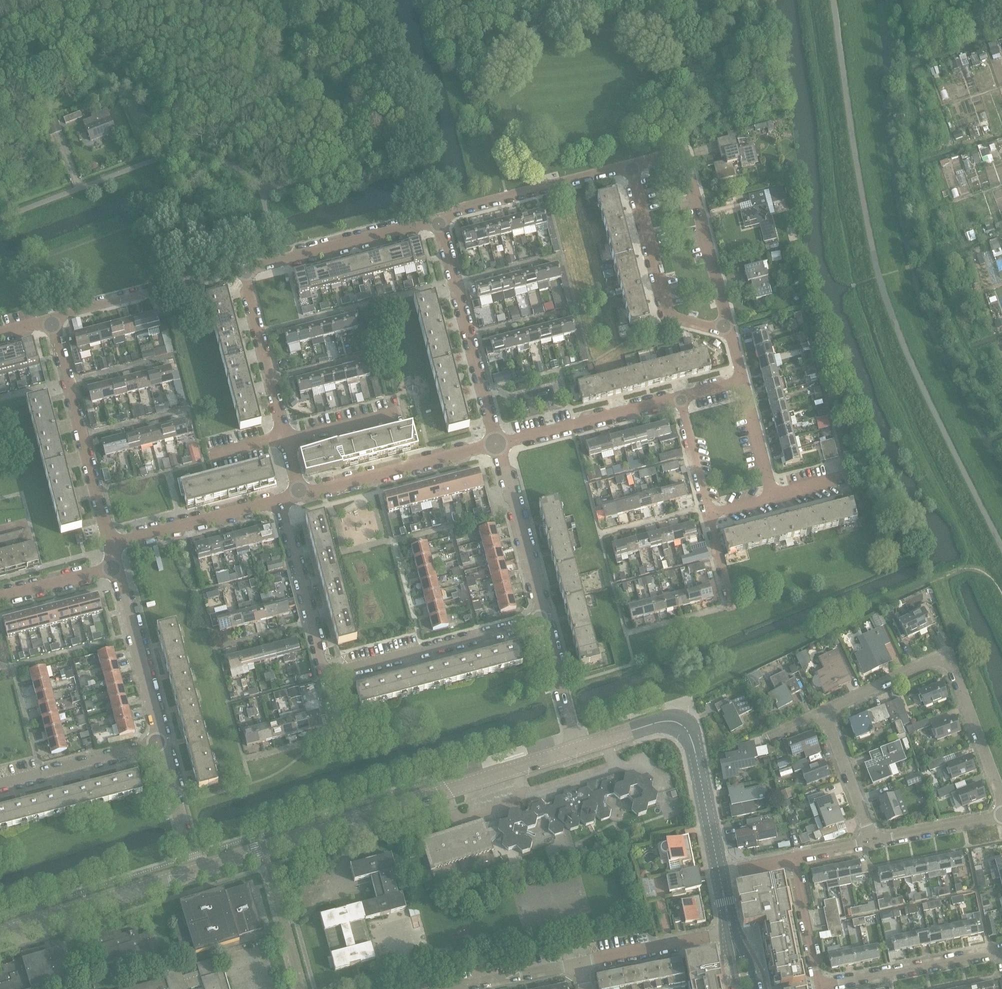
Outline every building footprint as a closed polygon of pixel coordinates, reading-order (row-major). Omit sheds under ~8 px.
[(63,118),(66,124),(82,118),(80,112),(63,118)] [(110,117),(85,127),(91,141),(115,132),(110,117)] [(719,168),(715,169),(718,181),(735,176),(732,163),(737,162),(737,164),(741,163),(742,167),(755,164),(751,147),(754,146),(738,150),(737,148),(731,149),(729,138),(717,141),(722,162),(718,163),(719,168)] [(779,188),(776,188),(779,202),(782,201),(785,200),(782,187),(779,188)] [(616,192),(597,197),(605,229),(624,224),(616,192)] [(764,192),(749,195),(752,208),(740,212),(743,222),(758,218),(764,243),(776,239),(764,192)] [(544,210),(532,213),(535,228),(536,232),(548,229),(547,225),(547,224),(546,220),(545,214),(544,210)] [(532,213),(520,216),(524,230),(535,228),(532,213)] [(508,219),(512,233),(513,238),(525,235),(524,230),(520,216),(508,219)] [(508,219),(497,222),(500,236),(512,233),(508,219)] [(497,222),(485,225),(489,239),(500,236),(497,222)] [(624,224),(605,229),(613,261),(632,257),(624,224)] [(485,225),(474,228),(478,247),(490,244),(489,239),(485,225)] [(464,239),(457,241),(460,252),(478,247),(474,228),(462,231),(464,239)] [(420,241),(409,244),(415,265),(426,262),(420,241)] [(409,244),(399,246),(404,268),(415,265),(409,244)] [(399,246),(388,249),(394,270),(404,268),(399,246)] [(388,249),(378,252),(383,273),(394,270),(388,249)] [(780,251),(770,253),(772,262),(782,261),(780,251)] [(378,252),(367,254),(374,279),(373,275),(383,273),(378,252)] [(367,254),(357,257),(363,282),(374,279),(367,254)] [(357,257),(346,260),(352,281),(362,278),(363,282),(357,257)] [(632,257),(613,261),(622,294),(641,289),(632,257)] [(346,260),(336,262),(341,284),(352,281),(346,260)] [(336,262),(325,265),(331,286),(341,284),(336,262)] [(766,263),(745,269),(748,282),(751,281),(756,299),(772,295),(767,277),(764,264),(766,263)] [(325,265),(315,268),(320,289),(331,286),(325,265)] [(558,265),(546,268),(549,282),(561,279),(561,278),(560,274),(559,268),(558,265)] [(315,268),(305,271),(310,292),(320,289),(315,268)] [(546,268),(534,271),(538,285),(549,282),(546,268)] [(305,271),(294,273),(299,295),(310,292),(305,271)] [(534,271),(522,274),(526,288),(538,285),(534,271)] [(522,274),(511,277),(514,290),(526,288),(522,274)] [(511,277),(499,280),(503,293),(505,300),(516,298),(514,290),(511,277)] [(499,280),(487,283),(491,296),(503,293),(499,280)] [(491,296),(487,283),(476,286),(479,300),(491,296)] [(641,289),(622,294),(630,326),(649,321),(641,289)] [(227,293),(206,299),(215,332),(235,326),(232,312),(234,310),(230,307),(227,293)] [(435,296),(414,302),(423,335),(443,329),(440,316),(442,313),(438,310),(435,296)] [(314,307),(302,310),(304,315),(315,312),(314,307)] [(527,309),(520,311),(522,317),(529,315),(527,309)] [(156,313),(144,316),(150,336),(159,334),(158,328),(160,328),(156,313)] [(519,313),(511,315),(513,321),(520,319),(519,313)] [(355,315),(343,318),(346,332),(358,329),(358,328),(357,324),(356,318),(355,315)] [(505,315),(497,317),(498,323),(506,321),(505,315)] [(133,319),(136,334),(138,339),(150,336),(144,316),(133,319)] [(496,316),(486,318),(488,326),(498,324),(496,316)] [(343,318),(331,321),(335,335),(346,332),(343,318)] [(133,319),(121,322),(125,337),(136,334),(133,319)] [(162,333),(168,332),(164,319),(159,321),(162,333)] [(572,319),(560,323),(563,337),(575,334),(575,333),(574,329),(573,323),(572,319)] [(331,321),(319,324),(323,338),(335,335),(331,321)] [(121,322),(110,325),(113,340),(125,337),(121,322)] [(754,336),(752,336),(755,348),(770,344),(777,342),(772,322),(752,328),(754,336)] [(560,323),(548,326),(552,340),(563,337),(560,323)] [(319,324),(308,327),(311,341),(323,338),(319,324)] [(110,325),(98,328),(102,343),(113,340),(110,325)] [(235,326),(215,332),(223,365),(244,359),(240,345),(242,343),(239,340),(235,326)] [(548,326),(537,329),(540,343),(552,340),(548,326)] [(308,327),(296,330),(300,344),(311,341),(308,327)] [(98,328),(86,331),(90,346),(102,343),(98,328)] [(443,329),(423,335),(431,368),(452,362),(448,348),(450,346),(447,343),(443,329)] [(537,329),(525,332),(529,346),(540,343),(537,329)] [(300,344),(296,330),(284,333),(288,347),(300,344)] [(90,346),(86,331),(74,334),(76,341),(69,343),(74,362),(75,366),(81,364),(83,364),(80,354),(91,351),(90,346)] [(525,332),(513,335),(517,349),(518,353),(530,350),(529,346),(525,332)] [(513,335),(502,338),(505,352),(517,349),(513,335)] [(492,347),(486,349),(488,356),(493,355),(505,352),(502,338),(490,341),(492,347)] [(690,338),(683,340),(685,345),(687,352),(694,351),(690,338)] [(34,341),(23,344),(29,368),(40,365),(34,341)] [(23,344),(12,346),(19,371),(29,368),(23,344)] [(770,344),(755,348),(758,360),(773,356),(770,344)] [(12,346),(2,349),(8,374),(19,371),(12,346)] [(0,349),(0,376),(8,374),(2,349),(0,349)] [(153,350),(141,353),(143,360),(155,357),(153,350)] [(706,351),(674,359),(679,378),(711,370),(706,351)] [(327,355),(318,357),(319,363),(328,361),(327,355)] [(773,356),(758,360),(761,372),(776,368),(773,356)] [(114,357),(107,359),(108,365),(115,363),(114,357)] [(569,357),(563,359),(564,366),(571,365),(569,357)] [(106,359),(99,361),(102,370),(108,369),(106,359)] [(244,359),(223,365),(232,397),(252,392),(249,378),(250,374),(248,373),(244,359)] [(674,359),(642,368),(647,386),(679,378),(674,359)] [(557,361),(550,362),(552,369),(559,368),(557,361)] [(367,362),(355,365),(358,379),(370,376),(369,371),(368,366),(367,362)] [(452,362),(431,368),(440,401),(460,395),(457,381),(458,377),(455,376),(452,362)] [(355,365),(343,368),(348,387),(360,384),(358,379),(355,365)] [(529,366),(523,368),(525,376),(532,375),(529,366)] [(170,368),(158,371),(162,385),(173,382),(174,382),(172,373),(170,368)] [(343,368),(332,371),(335,385),(347,382),(343,368)] [(642,368),(610,376),(614,395),(647,386),(642,368)] [(776,368),(761,372),(764,383),(779,380),(776,368)] [(158,371),(147,374),(151,388),(162,385),(158,371)] [(332,371),(320,374),(324,388),(335,385),(332,371)] [(178,372),(172,373),(174,382),(173,382),(176,392),(177,392),(183,390),(178,372)] [(501,373),(493,376),(495,384),(496,384),(504,382),(501,373)] [(147,374),(135,377),(139,391),(151,388),(147,374)] [(320,374),(308,377),(312,391),(324,388),(320,374)] [(614,395),(610,376),(577,384),(582,403),(614,395)] [(135,377),(124,380),(127,394),(139,391),(135,377)] [(312,391),(308,377),(296,380),(300,394),(312,391)] [(783,378),(779,380),(764,383),(767,395),(782,391),(786,390),(783,378)] [(124,380),(112,383),(116,397),(127,394),(124,380)] [(112,383),(100,386),(104,400),(116,397),(112,383)] [(104,400),(100,386),(88,389),(92,403),(104,400)] [(820,387),(813,389),(814,394),(815,395),(822,393),(821,392),(820,387)] [(782,391),(767,395),(770,407),(785,403),(782,391)] [(252,392),(232,397),(239,427),(240,430),(261,425),(257,411),(259,407),(256,406),(252,392)] [(460,395),(440,401),(448,433),(469,428),(465,414),(467,410),(464,409),(460,395)] [(48,397),(27,402),(36,435),(56,430),(53,416),(55,414),(52,411),(48,397)] [(94,409),(90,397),(85,399),(88,411),(94,409)] [(527,403),(519,405),(521,413),(529,411),(527,403)] [(785,403),(770,407),(773,418),(788,414),(785,403)] [(825,405),(817,407),(819,418),(828,416),(825,405)] [(151,407),(144,408),(146,415),(152,414),(151,407)] [(144,409),(136,411),(138,419),(146,417),(144,409)] [(788,414),(773,418),(776,430),(791,426),(796,425),(793,413),(788,414)] [(828,416),(816,420),(818,426),(825,424),(826,427),(831,426),(828,416)] [(184,421),(172,424),(176,438),(188,435),(194,433),(190,420),(184,421)] [(667,423),(655,426),(659,439),(660,443),(677,439),(674,427),(669,428),(667,423)] [(172,424),(161,427),(164,441),(176,438),(172,424)] [(337,444),(299,455),(305,477),(343,467),(350,465),(350,468),(358,465),(358,463),(369,460),(369,463),(377,460),(377,458),(388,456),(388,458),(396,455),(396,453),(402,452),(403,454),(411,452),(410,450),(419,447),(413,426),(337,444)] [(655,426),(644,429),(647,442),(659,439),(655,426)] [(791,426),(776,430),(779,441),(794,438),(791,426)] [(161,427),(149,430),(153,444),(164,441),(161,427)] [(644,429),(632,432),(637,450),(642,449),(640,443),(647,442),(644,429)] [(56,430),(36,435),(44,468),(65,463),(61,449),(63,446),(60,444),(56,430)] [(149,430),(137,433),(141,447),(153,444),(149,430)] [(632,432),(621,435),(624,448),(631,446),(633,451),(637,450),(632,432)] [(137,433),(126,436),(130,450),(141,447),(137,433)] [(621,435),(609,438),(613,451),(624,448),(621,435)] [(126,436),(114,439),(118,453),(130,450),(126,436)] [(609,438),(598,441),(601,454),(613,451),(609,438)] [(794,438),(779,441),(782,453),(797,449),(794,438)] [(118,453),(114,439),(102,442),(106,456),(118,453)] [(833,440),(827,441),(831,459),(838,457),(833,440)] [(601,454),(598,441),(586,444),(589,457),(601,454)] [(831,459),(827,441),(820,443),(825,461),(831,459)] [(797,449),(782,453),(785,465),(800,461),(797,449)] [(675,451),(667,453),(663,454),(665,462),(676,459),(675,451)] [(176,453),(169,455),(172,467),(179,465),(176,453)] [(169,458),(162,460),(164,469),(171,467),(169,458)] [(270,459),(181,483),(181,486),(187,506),(195,503),(196,507),(214,503),(213,499),(228,495),(229,499),(247,494),(246,490),(253,488),(254,492),(277,486),(270,459)] [(151,461),(145,462),(146,467),(148,474),(154,473),(151,461)] [(667,472),(672,471),(679,469),(677,462),(665,465),(667,472)] [(65,463),(44,468),(53,501),(73,496),(70,482),(71,478),(69,477),(65,463)] [(146,467),(140,469),(142,476),(148,474),(146,467)] [(599,467),(592,468),(593,473),(595,480),(602,478),(599,467)] [(479,470),(468,473),(473,491),(484,488),(479,470)] [(468,473),(457,476),(462,494),(473,491),(468,473)] [(457,476),(447,478),(452,496),(462,494),(457,476)] [(447,478),(437,481),(441,499),(452,496),(447,478)] [(437,481),(426,484),(431,502),(441,499),(437,481)] [(426,484),(416,487),(420,505),(431,502),(426,484)] [(683,485),(671,488),(675,501),(687,498),(683,485)] [(416,487),(405,489),(410,507),(420,505),(416,487)] [(671,488),(660,491),(663,504),(675,501),(671,488)] [(405,489),(395,492),(399,510),(410,507),(405,489)] [(660,491),(648,494),(652,507),(663,504),(660,491)] [(395,492),(384,495),(388,513),(399,510),(395,492)] [(648,494),(637,497),(640,510),(652,507),(648,494)] [(629,495),(624,496),(629,513),(640,510),(637,497),(630,499),(629,495)] [(73,496),(53,501),(61,534),(82,529),(78,515),(80,511),(77,510),(73,496)] [(620,501),(614,503),(617,516),(629,513),(624,496),(619,498),(620,501)] [(539,505),(547,537),(566,532),(557,500),(539,505)] [(852,502),(819,511),(824,530),(857,521),(852,502)] [(617,516),(614,503),(602,506),(605,519),(617,516)] [(819,511),(787,519),(792,538),(824,530),(819,511)] [(324,515),(305,520),(314,552),(333,547),(325,519),(324,515)] [(787,519),(755,527),(760,546),(792,538),(787,519)] [(693,524),(682,527),(685,540),(697,537),(693,524)] [(270,525),(257,529),(261,544),(274,540),(270,525)] [(479,530),(482,542),(498,538),(494,526),(479,530)] [(682,527),(670,530),(673,543),(680,541),(681,546),(686,544),(685,540),(682,527)] [(760,546),(755,527),(723,536),(728,555),(760,546)] [(257,529),(245,532),(249,547),(261,544),(257,529)] [(30,530),(18,533),(28,568),(39,565),(30,530)] [(670,530),(658,533),(662,546),(663,551),(668,550),(667,544),(673,543),(670,530)] [(245,532),(232,535),(236,550),(238,556),(250,553),(249,547),(245,532)] [(566,532),(547,537),(555,569),(574,564),(566,532)] [(18,533),(7,536),(16,570),(28,568),(18,533)] [(658,533),(647,536),(650,549),(662,546),(658,533)] [(85,541),(84,538),(83,535),(75,537),(77,545),(85,543),(85,541)] [(232,535),(220,539),(224,554),(236,550),(232,535)] [(0,538),(0,553),(5,573),(16,570),(7,536),(0,538)] [(647,536),(635,539),(639,552),(650,549),(647,536)] [(498,538),(482,542),(485,554),(501,550),(498,538)] [(220,539),(207,542),(211,557),(224,554),(220,539)] [(635,539),(624,542),(627,555),(639,552),(635,539)] [(207,542),(195,545),(196,551),(192,552),(195,564),(199,563),(199,560),(211,557),(207,542)] [(624,542),(612,545),(617,564),(622,562),(621,556),(627,555),(624,542)] [(411,547),(415,559),(430,555),(427,543),(411,547)] [(333,547),(314,552),(322,583),(341,578),(333,547)] [(501,550),(485,554),(488,565),(504,561),(501,550)] [(701,552),(689,555),(691,563),(703,559),(701,552)] [(430,555),(415,559),(418,571),(433,567),(430,555)] [(267,564),(268,569),(268,572),(283,568),(282,560),(267,564)] [(504,561),(488,565),(491,577),(507,573),(504,561)] [(704,563),(692,566),(693,573),(705,570),(704,563)] [(574,564),(555,569),(564,601),(583,596),(574,564)] [(238,580),(244,578),(241,567),(235,568),(238,580)] [(433,567),(418,571),(421,583),(436,579),(433,567)] [(228,570),(216,573),(219,585),(231,581),(229,575),(228,570)] [(507,573),(491,577),(494,589),(510,585),(507,573)] [(268,577),(270,585),(274,584),(282,582),(280,574),(268,577)] [(341,578),(322,583),(330,614),(349,609),(341,578)] [(256,579),(249,581),(251,588),(258,586),(256,579)] [(436,579),(421,583),(424,594),(439,590),(436,579)] [(245,582),(238,584),(240,591),(246,589),(245,582)] [(701,583),(696,584),(701,602),(713,598),(709,586),(702,588),(701,583)] [(693,590),(686,592),(689,605),(701,602),(696,584),(692,585),(693,590)] [(510,585),(494,589),(497,600),(513,596),(510,585)] [(439,590),(424,594),(427,606),(442,602),(439,590)] [(670,596),(663,598),(666,611),(678,608),(675,595),(674,595),(673,590),(669,592),(670,596)] [(686,592),(675,595),(678,608),(689,605),(686,592)] [(98,595),(87,598),(92,616),(103,613),(98,595)] [(513,596),(497,600),(500,613),(516,609),(516,608),(513,596)] [(583,596),(564,601),(572,633),(591,628),(583,596)] [(87,598),(77,600),(81,618),(92,616),(87,598)] [(262,601),(263,607),(267,620),(278,617),(275,604),(273,598),(262,601)] [(663,598),(652,601),(655,614),(666,611),(663,598)] [(77,600),(66,603),(71,621),(81,618),(77,600)] [(287,601),(275,604),(278,617),(290,614),(287,601)] [(652,601),(640,604),(643,617),(655,614),(652,601)] [(442,602),(427,606),(430,618),(445,614),(442,602)] [(66,603),(56,606),(60,624),(71,621),(66,603)] [(922,610),(911,616),(919,633),(931,627),(928,622),(934,619),(926,603),(920,606),(922,610)] [(643,617),(640,604),(628,607),(632,620),(643,617)] [(56,606),(45,608),(50,626),(60,624),(56,606)] [(263,607),(252,610),(255,623),(267,620),(263,607)] [(45,608),(35,611),(39,629),(50,626),(45,608)] [(349,609),(330,614),(338,645),(357,640),(349,609)] [(252,610),(240,613),(244,626),(255,623),(252,610)] [(35,611),(24,614),(29,632),(39,629),(35,611)] [(232,629),(229,616),(228,611),(210,616),(213,628),(219,626),(220,632),(232,629)] [(240,613),(229,616),(232,629),(244,626),(240,613)] [(886,624),(880,613),(872,617),(877,628),(886,624)] [(24,614),(14,617),(18,635),(29,632),(24,614)] [(445,614),(430,618),(433,630),(449,626),(445,614)] [(919,633),(911,616),(900,621),(898,617),(892,620),(900,636),(905,633),(908,638),(919,633)] [(14,617),(3,619),(8,637),(18,635),(14,617)] [(176,622),(157,627),(165,660),(185,655),(176,622)] [(591,628),(572,633),(580,666),(599,661),(591,628)] [(881,628),(877,630),(858,639),(859,640),(860,639),(866,652),(857,657),(856,655),(855,655),(864,674),(891,661),(883,646),(888,643),(881,628)] [(297,640),(285,643),(290,662),(296,661),(294,654),(300,653),(297,640)] [(285,643),(274,646),(277,659),(283,657),(285,664),(290,662),(285,643)] [(274,646),(262,649),(265,662),(277,659),(274,646)] [(517,646),(501,650),(506,669),(522,665),(517,646)] [(262,649),(250,652),(254,665),(265,662),(262,649)] [(98,654),(101,666),(117,662),(113,650),(98,654)] [(501,650),(485,654),(490,673),(506,669),(501,650)] [(816,674),(817,676),(815,677),(814,679),(813,681),(813,682),(814,684),(815,686),(817,687),(818,688),(820,688),(822,687),(825,693),(851,681),(837,651),(819,659),(819,660),(820,659),(826,672),(817,676),(816,674)] [(250,652),(239,655),(244,674),(249,673),(248,667),(254,665),(250,652)] [(806,652),(796,657),(802,668),(806,666),(807,665),(808,663),(809,661),(809,659),(808,658),(806,652)] [(485,654),(469,659),(474,677),(490,673),(485,654)] [(185,655),(165,660),(174,692),(193,687),(185,655)] [(244,674),(239,655),(227,658),(228,660),(227,662),(228,662),(232,677),(244,674)] [(469,659),(453,663),(458,682),(474,677),(469,659)] [(117,662),(101,666),(104,678),(120,673),(117,662)] [(453,663),(437,667),(442,686),(458,682),(453,663)] [(795,665),(790,668),(793,674),(798,672),(795,665)] [(437,667),(421,671),(426,690),(442,686),(437,667)] [(30,672),(33,684),(49,680),(46,668),(30,672)] [(421,671),(405,675),(410,694),(426,690),(421,671)] [(776,691),(769,695),(773,703),(775,702),(778,709),(792,702),(789,696),(801,691),(794,678),(789,681),(785,671),(770,679),(776,691)] [(120,673),(104,678),(107,689),(123,685),(120,673)] [(405,675),(389,680),(394,699),(410,694),(405,675)] [(49,680),(33,684),(36,695),(52,691),(49,680)] [(389,680),(373,684),(377,703),(394,699),(389,680)] [(942,683),(919,692),(925,707),(947,698),(942,683)] [(308,684),(300,686),(302,696),(305,695),(310,694),(308,684)] [(377,703),(373,684),(356,688),(361,707),(377,703)] [(123,685),(107,689),(110,701),(126,697),(123,685)] [(193,687),(174,692),(182,724),(202,719),(193,687)] [(299,687),(288,689),(291,699),(297,697),(301,696),(299,687)] [(52,691),(36,695),(39,707),(55,703),(52,691)] [(728,699),(714,705),(718,712),(722,710),(726,717),(724,717),(731,732),(742,727),(737,718),(752,711),(744,696),(730,703),(728,699)] [(126,697),(110,701),(113,713),(129,709),(126,697)] [(901,699),(894,701),(899,716),(906,714),(901,699)] [(849,721),(856,739),(870,734),(870,735),(874,734),(873,730),(872,730),(870,726),(889,718),(892,724),(894,723),(900,720),(893,702),(885,705),(865,713),(865,715),(849,721)] [(55,703),(39,707),(42,719),(58,715),(55,703)] [(129,709),(113,713),(116,724),(132,720),(129,709)] [(304,709),(292,713),(297,733),(310,730),(306,715),(304,709)] [(319,712),(306,715),(310,730),(323,727),(319,712)] [(279,716),(281,722),(285,736),(297,733),(292,713),(279,716)] [(58,715),(42,719),(45,730),(61,726),(58,715)] [(954,717),(932,725),(938,740),(960,732),(954,717)] [(202,719),(182,724),(190,756),(210,751),(202,719)] [(132,720),(116,724),(119,736),(135,732),(132,720)] [(900,720),(894,723),(899,736),(905,734),(900,720)] [(927,720),(907,727),(909,734),(930,727),(927,720)] [(281,722),(269,725),(272,740),(285,736),(281,722)] [(261,724),(255,726),(256,728),(260,743),(272,740),(269,725),(262,727),(261,724)] [(61,726),(45,730),(48,742),(64,738),(61,726)] [(260,743),(256,728),(243,731),(247,746),(260,743)] [(812,732),(787,741),(792,756),(803,751),(806,758),(820,753),(812,732)] [(64,738),(48,742),(52,754),(67,750),(64,738)] [(872,761),(865,764),(873,784),(892,777),(891,777),(899,774),(894,763),(905,759),(899,742),(881,749),(884,756),(877,758),(877,759),(872,761)] [(721,762),(724,780),(737,777),(736,771),(754,767),(753,759),(756,758),(753,743),(738,746),(740,752),(732,754),(733,758),(727,759),(727,762),(721,763),(721,762)] [(210,751),(190,756),(199,789),(218,784),(210,751)] [(969,756),(947,764),(952,779),(975,771),(969,756)] [(942,758),(927,764),(930,771),(945,765),(942,758)] [(784,759),(777,762),(779,769),(786,766),(784,759)] [(806,760),(792,765),(795,773),(801,771),(807,785),(829,777),(824,762),(809,767),(806,760)] [(925,765),(919,767),(922,774),(927,772),(925,765)] [(501,835),(504,837),(502,845),(508,851),(516,849),(522,854),(530,851),(532,843),(526,838),(528,830),(535,828),(537,820),(544,817),(550,822),(548,830),(555,836),(563,834),(565,826),(570,831),(578,829),(580,821),(586,826),(594,824),(595,816),(601,821),(609,819),(611,810),(605,805),(607,797),(614,795),(620,800),(628,798),(633,803),(632,811),(638,817),(646,814),(648,806),(656,804),(657,795),(651,790),(653,782),(647,776),(639,779),(633,773),(625,776),(622,773),(615,775),(614,779),(611,776),(599,780),(598,785),(594,782),(587,784),(586,788),(579,791),(576,788),(564,792),(563,796),(555,798),(555,802),(547,805),(541,799),(529,803),(527,811),(520,813),(517,811),(509,813),(507,821),(501,823),(498,832),(501,835)] [(138,774),(121,778),(126,797),(143,793),(138,774)] [(920,774),(906,779),(908,786),(922,781),(920,774)] [(121,778),(105,782),(110,801),(126,797),(121,778)] [(105,782),(89,787),(94,805),(110,801),(105,782)] [(955,793),(951,795),(957,809),(963,806),(963,807),(985,798),(979,783),(957,792),(955,793)] [(743,785),(728,788),(731,806),(730,806),(732,818),(756,813),(754,802),(767,799),(764,787),(744,791),(743,785)] [(953,786),(938,792),(940,799),(951,795),(955,793),(953,786)] [(89,787),(73,791),(78,810),(94,805),(89,787)] [(790,788),(780,792),(783,801),(793,797),(790,788)] [(73,791),(57,795),(62,814),(78,810),(73,791)] [(823,792),(807,798),(810,806),(809,806),(814,818),(820,816),(838,810),(833,796),(825,799),(823,792)] [(938,792),(931,794),(934,803),(941,801),(940,799),(938,792)] [(893,794),(879,799),(887,822),(907,814),(904,805),(898,807),(893,794)] [(57,795),(41,799),(46,818),(62,814),(57,795)] [(41,799),(25,803),(30,822),(46,818),(41,799)] [(25,803),(9,807),(14,826),(30,822),(25,803)] [(0,810),(0,830),(14,826),(9,807),(0,810)] [(820,831),(814,833),(816,840),(822,838),(838,832),(835,825),(843,823),(838,810),(820,816),(825,829),(820,831)] [(747,831),(735,833),(738,848),(747,847),(747,849),(756,847),(755,842),(776,837),(772,821),(761,823),(760,818),(747,821),(748,826),(746,826),(747,831)] [(501,835),(498,832),(501,823),(497,821),(486,824),(484,819),(421,839),(431,870),(494,850),(492,843),(501,835)] [(807,833),(798,836),(801,845),(810,841),(808,836),(807,833)] [(661,846),(661,848),(661,850),(662,851),(663,853),(665,853),(667,853),(669,862),(671,871),(680,870),(694,867),(688,835),(687,835),(688,836),(680,837),(681,839),(665,843),(663,843),(662,845),(661,846)] [(949,856),(951,869),(952,875),(958,874),(957,868),(963,867),(961,854),(949,856)] [(370,940),(370,939),(365,921),(406,910),(402,894),(385,899),(379,875),(396,871),(391,855),(350,866),(354,882),(358,881),(364,904),(320,916),(324,932),(331,955),(330,956),(335,971),(376,960),(372,944),(371,944),(370,941),(372,940),(371,939),(370,940)] [(949,856),(937,859),(940,872),(941,877),(946,876),(945,871),(951,869),(949,856)] [(937,859),(925,861),(928,874),(940,872),(937,859)] [(925,861),(913,863),(917,883),(922,882),(921,875),(928,874),(925,861)] [(859,862),(847,864),(851,885),(856,883),(855,878),(862,877),(861,875),(862,875),(859,862)] [(904,879),(911,877),(912,884),(917,883),(913,863),(902,866),(904,879)] [(847,864),(835,867),(839,887),(851,885),(847,864)] [(900,887),(898,880),(904,879),(902,866),(890,868),(893,881),(894,889),(900,887)] [(671,871),(667,872),(672,897),(686,895),(685,892),(698,889),(699,893),(700,893),(694,867),(680,870),(671,871)] [(835,867),(823,869),(826,882),(827,889),(839,887),(835,867)] [(893,881),(890,868),(878,870),(880,883),(893,881)] [(826,882),(823,869),(811,872),(814,885),(826,882)] [(998,873),(991,875),(992,880),(1000,878),(1001,884),(1001,872),(998,873)] [(759,924),(771,988),(804,982),(790,911),(791,911),(788,893),(786,894),(783,876),(765,879),(766,881),(749,884),(753,905),(756,925),(759,924)] [(984,877),(977,878),(979,890),(986,889),(984,877)] [(433,880),(424,883),(426,890),(435,888),(433,880)] [(224,890),(181,903),(180,903),(184,915),(172,918),(180,947),(192,943),(196,955),(239,942),(238,937),(263,929),(252,893),(249,885),(245,886),(224,892),(224,890)] [(684,903),(681,903),(681,904),(682,904),(686,922),(685,923),(697,921),(698,923),(697,923),(697,924),(705,922),(700,895),(699,895),(700,896),(684,899),(684,903)] [(892,907),(891,903),(885,905),(884,900),(878,901),(880,910),(892,907)] [(868,905),(861,907),(863,914),(875,911),(873,902),(868,904),(868,905)] [(837,906),(831,907),(824,908),(825,914),(838,912),(837,906)] [(838,912),(825,914),(826,920),(839,917),(838,912)] [(961,917),(963,924),(965,937),(977,935),(977,934),(984,933),(980,913),(973,914),(974,922),(968,923),(966,916),(961,917)] [(839,917),(826,920),(828,926),(841,923),(839,917)] [(938,921),(939,929),(942,942),(954,939),(951,926),(944,928),(943,920),(938,921)] [(841,923),(828,926),(829,932),(836,930),(842,929),(841,923)] [(963,924),(951,926),(954,939),(965,937),(963,924)] [(993,924),(986,925),(989,937),(996,936),(993,924)] [(914,926),(916,933),(918,947),(930,944),(927,931),(921,932),(919,925),(914,926)] [(104,927),(95,930),(105,965),(120,960),(122,966),(137,962),(139,968),(155,963),(146,934),(139,936),(137,930),(122,934),(120,928),(105,933),(104,927)] [(939,929),(927,931),(930,944),(942,942),(939,929)] [(836,930),(829,932),(830,931),(832,938),(837,937),(836,930)] [(916,933),(904,936),(907,949),(918,947),(916,933)] [(907,949),(904,936),(892,938),(894,951),(907,949)] [(841,953),(839,946),(827,949),(831,969),(843,967),(841,953)] [(876,946),(864,949),(867,962),(879,959),(876,946)] [(22,954),(12,957),(14,963),(0,967),(0,970),(1,973),(0,974),(0,988),(33,988),(55,982),(57,988),(73,983),(62,948),(52,951),(52,952),(48,953),(47,953),(40,955),(39,949),(22,954)] [(864,949),(853,951),(855,964),(867,962),(864,949)] [(853,951),(841,953),(843,967),(855,964),(853,951)] [(714,952),(684,958),(684,961),(681,962),(686,987),(687,987),(688,988),(722,988),(717,967),(719,967),(716,952),(714,952)] [(225,972),(217,975),(213,960),(215,960),(214,959),(199,964),(196,965),(197,965),(199,972),(182,977),(180,970),(181,970),(181,969),(163,975),(165,974),(166,978),(127,988),(191,988),(203,986),(204,988),(230,988),(225,972)] [(668,961),(673,988),(676,988),(685,987),(680,959),(668,961)] [(656,964),(661,988),(673,988),(668,961),(656,964)] [(644,966),(649,988),(661,988),(656,964),(644,966)] [(632,968),(636,988),(649,988),(644,966),(632,968)] [(620,971),(624,988),(636,988),(632,968),(620,971)] [(608,973),(611,988),(624,988),(620,971),(608,973)] [(598,988),(611,988),(608,973),(596,975),(598,988)]
